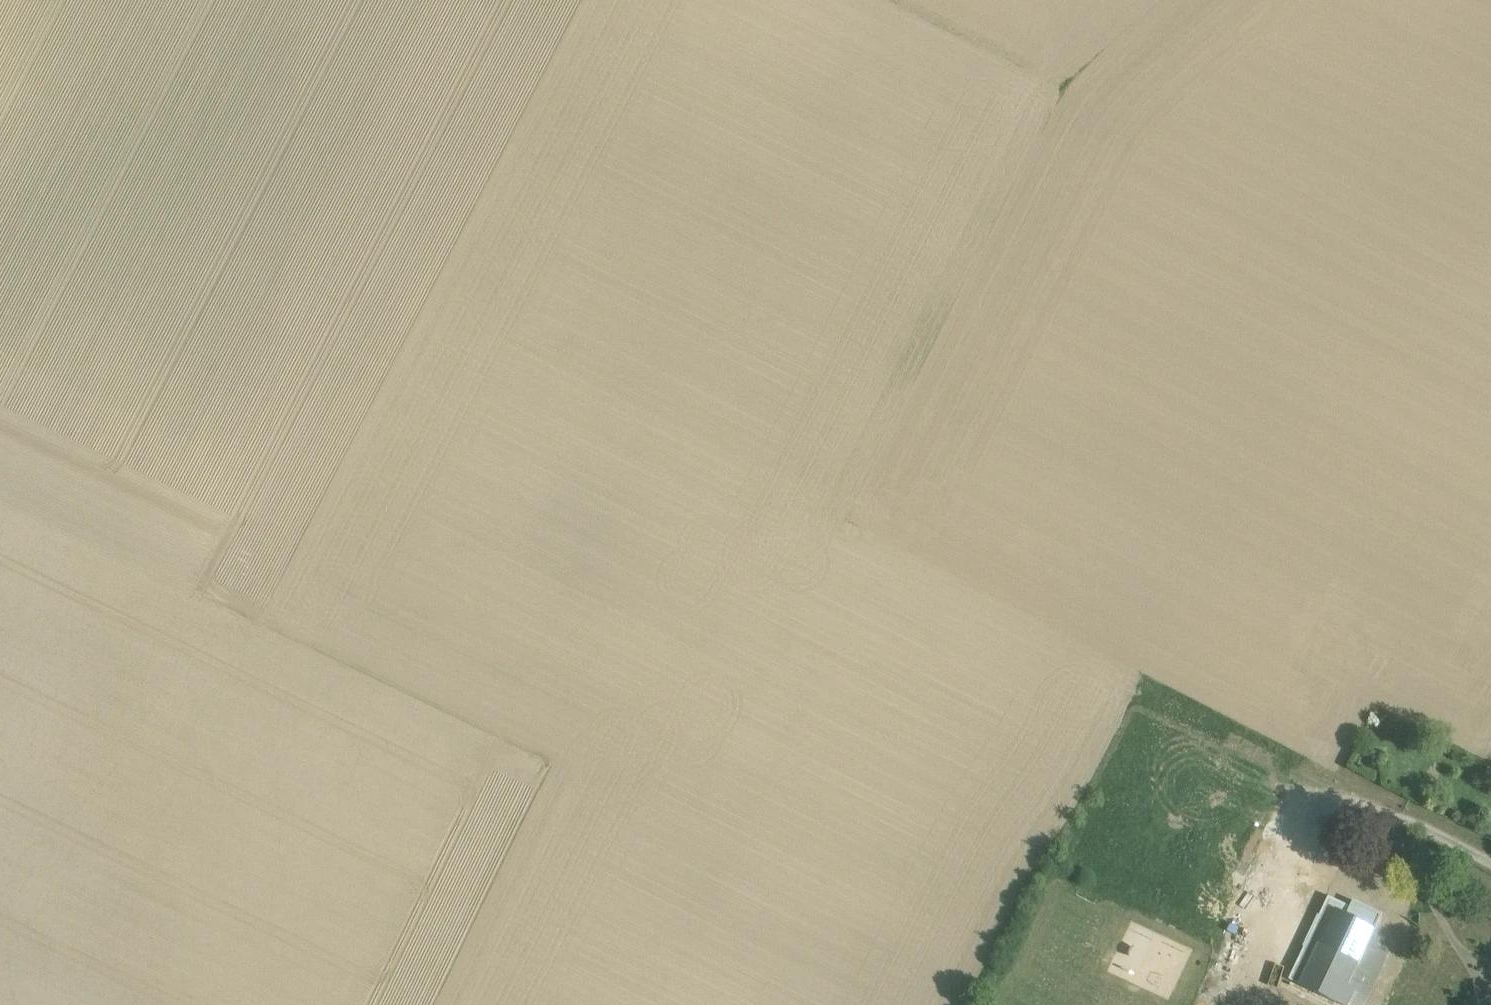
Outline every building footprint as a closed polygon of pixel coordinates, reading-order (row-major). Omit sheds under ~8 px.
[(1318,917),(1318,920),(1318,922),(1319,926),(1321,929),(1323,931),(1326,933),(1320,945),(1315,942),(1312,941),(1310,942),(1307,943),(1305,945),(1289,979),(1302,985),(1344,1004),(1347,1004),(1356,987),(1346,983),(1372,929),(1376,930),(1376,929),(1365,923),(1384,883),(1387,884),(1388,883),(1345,862),(1318,917)] [(1276,1004),(1292,1004),(1302,985),(1289,979),(1276,1004)]
